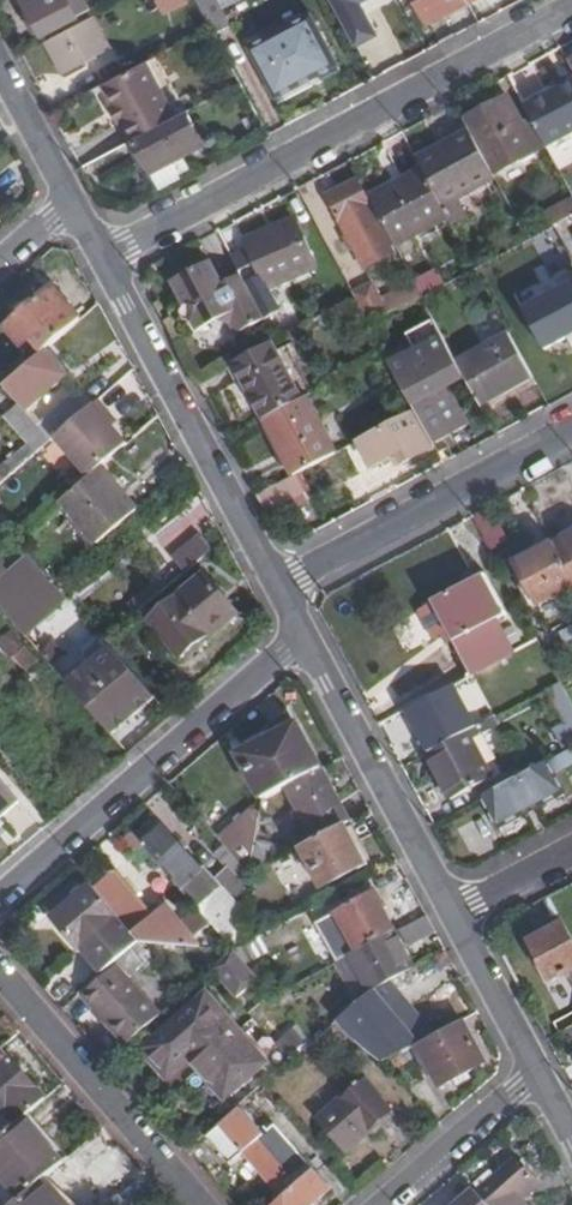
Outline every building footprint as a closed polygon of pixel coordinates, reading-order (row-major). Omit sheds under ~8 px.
[(45,34),(79,16),(70,0),(27,0),(45,34)] [(168,17),(188,6),(185,0),(159,0),(168,17)] [(196,1),(211,29),(215,36),(233,26),(219,0),(198,0),(196,1)] [(245,0),(224,0),(228,8),(245,0)] [(362,49),(391,35),(374,0),(339,0),(362,49)] [(469,2),(468,0),(418,0),(430,22),(469,2)] [(315,16),(254,49),(279,96),(320,73),(323,80),(343,69),(315,16)] [(110,53),(92,19),(47,43),(65,77),(110,53)] [(178,117),(148,61),(104,85),(115,105),(123,120),(134,141),(178,117)] [(571,133),(571,82),(525,107),(531,118),(546,147),(571,133)] [(509,97),(465,121),(471,133),(494,175),(535,153),(520,125),(523,124),(523,123),(509,97)] [(117,123),(123,120),(115,105),(109,108),(117,123)] [(204,142),(188,112),(178,117),(134,141),(150,171),(204,142)] [(535,153),(546,147),(531,118),(523,123),(523,124),(520,125),(535,153)] [(441,204),(494,176),(494,175),(471,133),(419,161),(423,170),(441,204)] [(397,248),(450,219),(441,204),(423,170),(370,198),(397,248)] [(367,269),(399,252),(397,248),(370,198),(360,180),(326,198),(340,224),(342,222),(367,269)] [(561,223),(571,213),(571,196),(571,195),(552,213),(561,223)] [(263,273),(244,283),(244,284),(245,286),(312,251),(295,218),(248,244),(263,273)] [(321,266),(312,251),(245,286),(262,318),(281,308),(272,292),(321,266)] [(193,310),(194,312),(244,284),(244,283),(239,275),(221,284),(209,262),(170,283),(183,307),(193,310)] [(519,296),(547,348),(571,336),(571,268),(519,296)] [(414,282),(381,300),(388,315),(422,296),(414,282)] [(234,332),(262,318),(245,286),(244,284),(194,312),(196,315),(191,322),(195,331),(217,319),(229,323),(234,332)] [(372,285),(354,295),(356,299),(369,324),(388,315),(381,300),(372,285)] [(30,339),(41,352),(80,319),(53,288),(30,308),(5,329),(21,347),(30,339)] [(434,443),(470,424),(449,385),(465,377),(458,365),(435,321),(409,335),(419,354),(393,367),(416,410),(434,443)] [(480,405),(534,376),(513,336),(458,365),(465,377),(480,405)] [(276,356),(270,344),(233,364),(263,420),(307,397),(311,395),(287,350),(276,356)] [(52,369),(39,354),(3,386),(19,404),(26,411),(62,380),(52,369)] [(121,415),(140,394),(123,380),(105,401),(121,415)] [(336,452),(307,397),(263,420),(292,475),(296,473),(336,452)] [(70,398),(38,426),(51,440),(57,435),(83,412),(70,398)] [(113,413),(99,398),(83,412),(57,435),(91,474),(101,466),(112,456),(128,441),(114,424),(108,417),(113,413)] [(0,467),(0,473),(6,479),(51,440),(38,426),(26,411),(19,404),(5,416),(28,443),(0,467)] [(402,464),(436,447),(434,443),(416,410),(357,442),(370,468),(397,454),(402,464)] [(121,489),(101,466),(91,474),(61,501),(97,544),(138,510),(121,489)] [(306,492),(296,473),(292,475),(256,495),(266,513),(306,492)] [(316,510),(306,492),(266,513),(276,532),(316,510)] [(554,544),(571,576),(571,534),(554,544)] [(30,553),(18,539),(16,537),(0,551),(0,578),(30,553)] [(202,541),(198,537),(175,556),(187,571),(210,551),(202,541)] [(571,587),(571,576),(554,544),(516,565),(538,606),(571,587)] [(65,593),(54,581),(30,553),(0,578),(0,606),(21,631),(65,593)] [(207,575),(153,621),(187,662),(212,639),(239,616),(223,595),(207,575)] [(507,614),(487,577),(420,613),(435,640),(444,636),(456,629),(461,638),(454,642),(455,642),(473,676),(514,654),(496,620),(507,614)] [(456,629),(444,636),(449,646),(455,642),(454,642),(461,638),(456,629)] [(105,640),(61,677),(66,683),(110,645),(105,640)] [(29,645),(15,657),(27,670),(40,658),(29,645)] [(137,715),(157,699),(110,645),(66,683),(106,729),(121,718),(124,721),(128,717),(131,720),(137,715)] [(550,667),(545,657),(537,661),(542,671),(550,667)] [(548,689),(560,683),(553,668),(540,675),(548,689)] [(571,737),(571,704),(560,683),(548,689),(547,690),(571,737)] [(454,686),(406,711),(418,732),(429,753),(476,728),(454,686)] [(250,749),(240,755),(262,799),(268,796),(321,768),(298,724),(291,709),(258,736),(262,743),(250,749)] [(112,736),(131,720),(128,717),(124,721),(121,718),(106,729),(112,736)] [(493,729),(489,721),(476,728),(429,753),(427,754),(452,800),(490,779),(479,758),(485,755),(476,739),(493,729)] [(570,750),(544,763),(552,777),(571,766),(571,753),(570,750)] [(552,777),(544,763),(478,799),(495,830),(561,795),(552,777)] [(293,797),(315,839),(343,825),(349,821),(335,794),(321,768),(268,796),(274,806),(293,797)] [(19,803),(0,781),(0,819),(19,803)] [(280,818),(274,806),(268,796),(262,799),(249,875),(269,864),(280,818)] [(457,828),(470,853),(497,840),(485,814),(457,828)] [(353,843),(343,825),(315,839),(300,848),(321,887),(364,864),(353,843)] [(160,840),(151,847),(189,892),(209,874),(172,830),(160,840)] [(143,847),(131,833),(122,840),(131,850),(134,847),(138,852),(143,847)] [(216,855),(246,890),(249,875),(225,847),(216,855)] [(109,878),(95,890),(141,943),(204,948),(196,939),(181,923),(166,905),(154,915),(117,872),(109,878)] [(86,945),(109,971),(115,966),(140,944),(89,885),(71,901),(53,917),(81,949),(86,945)] [(335,913),(356,953),(394,932),(382,910),(373,893),(335,913)] [(197,909),(186,919),(201,936),(212,926),(197,909)] [(309,928),(301,914),(234,951),(245,963),(309,928)] [(348,957),(368,995),(370,993),(374,991),(389,983),(414,970),(404,950),(435,933),(430,924),(426,916),(394,932),(356,953),(348,957)] [(186,919),(181,923),(196,939),(201,936),(186,919)] [(529,941),(550,980),(571,969),(571,940),(563,923),(529,941)] [(81,949),(104,976),(109,971),(86,945),(81,949)] [(236,997),(258,979),(245,963),(234,951),(213,970),(236,997)] [(159,1016),(115,966),(109,971),(104,976),(82,994),(104,1020),(126,1045),(159,1016)] [(389,983),(374,991),(389,1012),(403,1001),(389,983)] [(374,991),(370,993),(368,995),(337,1022),(352,1039),(354,1041),(383,1062),(409,1048),(431,1037),(414,1015),(403,1001),(389,1012),(374,991)] [(265,1063),(206,995),(143,1050),(153,1061),(167,1077),(190,1057),(224,1098),(265,1063)] [(468,1035),(460,1021),(431,1037),(409,1048),(418,1064),(425,1061),(439,1087),(451,1081),(456,1090),(473,1081),(469,1072),(484,1063),(478,1051),(473,1042),(458,1049),(455,1042),(468,1035)] [(317,1068),(352,1039),(337,1022),(313,1042),(302,1051),(317,1068)] [(306,1044),(293,1029),(277,1044),(290,1059),(306,1044)] [(2,1045),(0,1047),(0,1105),(15,1123),(23,1115),(45,1097),(23,1071),(2,1045)] [(366,1083),(321,1122),(347,1152),(369,1134),(393,1113),(366,1083)] [(283,1112),(261,1087),(204,1137),(229,1166),(242,1155),(267,1185),(280,1199),(274,1204),(310,1204),(327,1190),(271,1122),(283,1112)] [(19,1198),(45,1176),(62,1161),(43,1139),(23,1115),(15,1123),(0,1135),(0,1175),(19,1198)] [(481,1195),(490,1204),(523,1204),(520,1201),(531,1191),(527,1184),(535,1177),(519,1160),(505,1173),(481,1195)] [(45,1176),(19,1198),(11,1204),(70,1204),(63,1197),(45,1176)] [(481,1195),(477,1190),(459,1204),(490,1204),(481,1195)] [(118,1196),(107,1204),(126,1204),(118,1196)]
